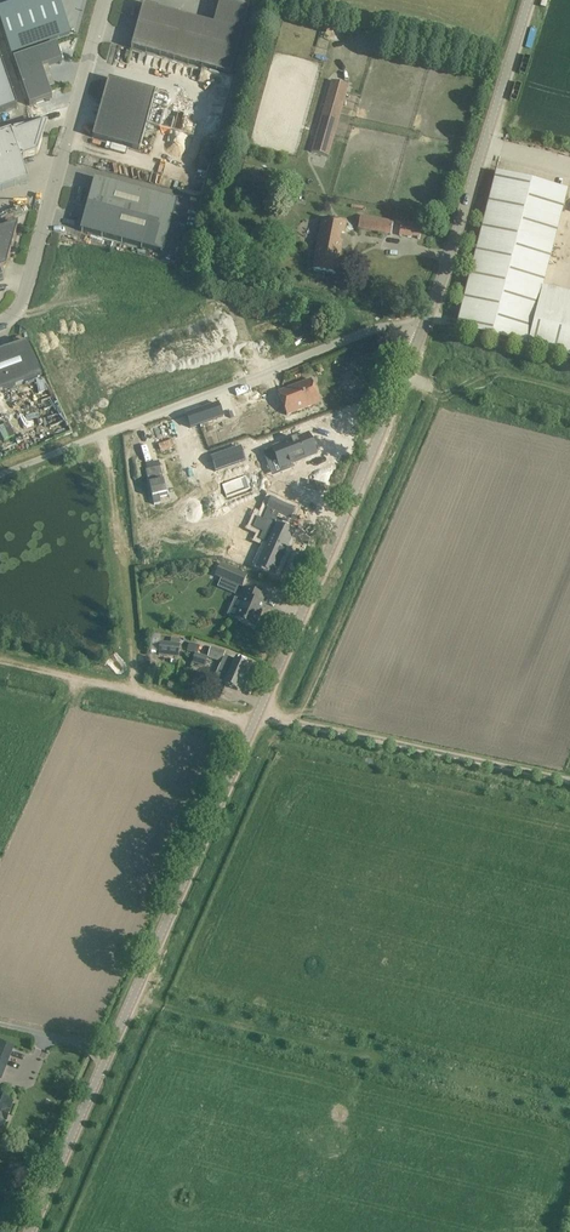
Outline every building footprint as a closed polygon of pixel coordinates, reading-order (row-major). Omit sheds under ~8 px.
[(0,14),(0,22),(12,56),(69,36),(57,0),(39,0),(0,14)] [(132,48),(231,75),(249,7),(223,0),(220,0),(213,25),(158,9),(158,8),(143,4),(131,49),(132,49),(132,48)] [(57,44),(13,59),(29,106),(52,98),(42,68),(62,61),(57,44)] [(17,108),(0,59),(0,114),(17,108)] [(101,108),(93,138),(116,144),(139,150),(147,121),(155,92),(109,79),(101,108)] [(332,82),(311,153),(329,158),(349,87),(332,82)] [(0,135),(0,192),(28,182),(21,160),(38,154),(48,119),(0,135)] [(307,166),(329,171),(331,162),(310,156),(307,166)] [(459,331),(569,359),(569,299),(541,291),(566,193),(499,176),(463,319),(460,329),(459,331)] [(141,191),(94,178),(89,199),(135,212),(141,191)] [(135,212),(89,199),(80,231),(163,253),(177,201),(141,191),(135,212)] [(358,229),(391,235),(393,224),(361,217),(358,229)] [(346,224),(322,220),(312,270),(336,274),(342,242),(339,241),(341,233),(344,233),(346,224)] [(402,221),(399,236),(411,238),(411,236),(417,238),(417,239),(419,239),(422,225),(402,221)] [(3,268),(2,264),(7,262),(18,224),(0,230),(0,269),(3,268)] [(123,307),(116,331),(151,340),(157,316),(134,310),(123,307)] [(42,377),(27,343),(0,352),(0,391),(42,377)] [(320,403),(311,380),(278,392),(288,416),(320,403)] [(218,404),(185,416),(190,430),(223,418),(218,404)] [(273,451),(266,454),(269,464),(277,461),(280,468),(281,468),(282,472),(292,468),(291,464),(292,464),(316,454),(310,437),(273,451)] [(241,447),(211,458),(215,472),(246,461),(241,447)] [(258,517),(253,527),(263,531),(259,539),(268,543),(265,550),(259,563),(277,570),(283,557),(285,558),(285,557),(283,556),(284,553),(287,554),(285,553),(290,542),(280,537),(284,528),(274,524),(274,523),(278,512),(291,518),(295,509),(271,499),(267,507),(268,507),(263,519),(258,517)] [(222,566),(217,577),(221,579),(239,586),(242,588),(247,576),(222,566)] [(236,600),(229,617),(255,628),(256,626),(264,606),(261,605),(264,597),(245,589),(240,602),(236,600)] [(160,643),(158,655),(178,657),(179,646),(178,645),(179,640),(170,639),(170,644),(160,643)] [(189,644),(187,650),(197,653),(199,647),(189,644)] [(211,648),(207,659),(221,663),(224,652),(211,648)] [(192,663),(205,667),(207,659),(195,655),(192,663)] [(214,679),(224,683),(224,684),(238,691),(249,666),(235,660),(234,661),(224,657),(223,659),(222,662),(214,679)] [(409,680),(412,673),(380,662),(377,669),(409,680)] [(11,1048),(0,1043),(0,1077),(11,1048)] [(0,1131),(4,1121),(5,1121),(8,1113),(7,1112),(11,1103),(0,1098),(0,1131)]
